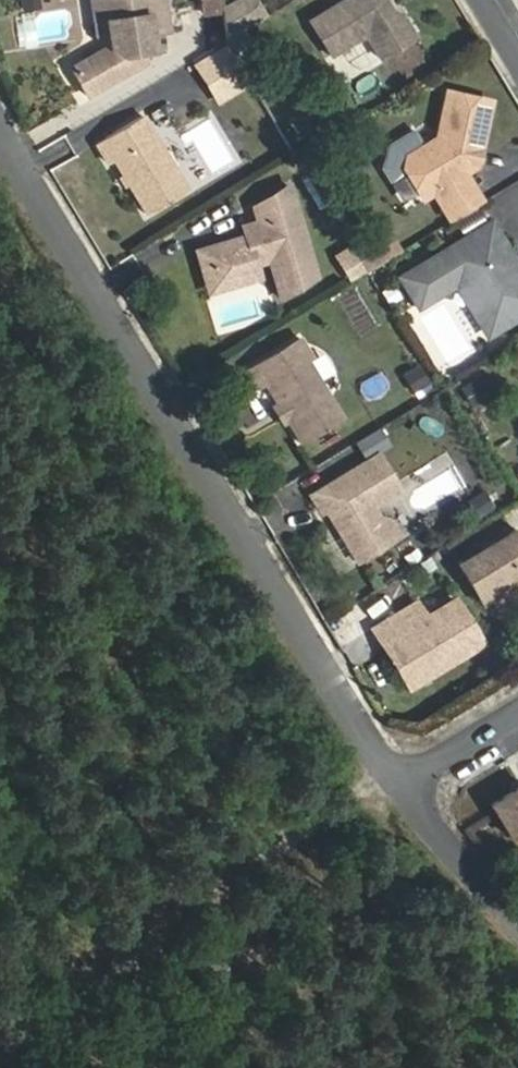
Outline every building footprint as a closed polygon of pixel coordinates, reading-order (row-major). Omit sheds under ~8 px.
[(100,25),(109,23),(114,48),(75,69),(93,97),(139,70),(136,64),(142,54),(148,54),(156,53),(155,35),(172,33),(167,0),(97,0),(96,0),(100,25)] [(208,17),(225,15),(223,0),(206,0),(208,17)] [(253,0),(249,0),(225,15),(229,45),(266,22),(253,0)] [(312,26),(333,60),(368,38),(383,62),(417,41),(403,17),(394,15),(385,2),(389,0),(354,0),(312,26)] [(32,1),(13,5),(16,22),(35,18),(32,1)] [(109,23),(100,25),(114,48),(109,23)] [(227,52),(199,69),(221,105),(249,88),(227,52)] [(139,70),(148,54),(142,54),(136,64),(139,70)] [(409,161),(407,172),(425,202),(435,196),(467,177),(477,171),(474,166),(476,156),(482,150),(490,102),(447,95),(440,142),(409,161)] [(190,190),(146,118),(100,146),(112,165),(118,162),(152,216),(190,190)] [(474,166),(477,171),(482,150),(476,156),(474,166)] [(484,205),(467,177),(435,196),(453,225),(484,205)] [(293,187),(260,208),(296,197),(293,187)] [(320,279),(296,197),(260,208),(264,223),(258,225),(252,237),(210,249),(218,275),(246,278),(262,271),(261,266),(275,261),(286,299),(320,279)] [(258,225),(248,227),(252,237),(258,225)] [(405,282),(421,308),(459,285),(472,276),(504,328),(517,319),(517,272),(492,229),(405,282)] [(402,256),(388,233),(355,252),(369,276),(402,256)] [(218,275),(210,249),(203,252),(215,295),(265,279),(262,271),(246,278),(218,275)] [(459,285),(490,336),(504,328),(472,276),(459,285)] [(281,403),(291,419),(304,441),(345,416),(311,359),(315,358),(303,338),(251,370),(262,387),(268,382),(281,403)] [(419,368),(403,379),(415,398),(431,388),(419,368)] [(291,419),(281,403),(274,407),(283,424),(291,419)] [(404,489),(382,453),(315,494),(326,513),(331,510),(334,508),(343,521),(342,526),(363,560),(395,539),(383,521),(384,516),(378,505),(404,489)] [(476,517),(493,506),(481,487),(464,498),(476,517)] [(334,508),(331,510),(342,526),(343,521),(334,508)] [(383,521),(395,539),(404,534),(395,518),(384,516),(383,521)] [(462,563),(486,601),(517,581),(517,529),(462,563)] [(378,627),(387,643),(394,640),(415,673),(449,652),(460,655),(484,641),(459,598),(427,617),(419,602),(378,627)] [(415,673),(394,640),(387,643),(412,685),(460,655),(449,652),(415,673)] [(488,804),(491,811),(508,837),(517,831),(517,786),(488,804)]
